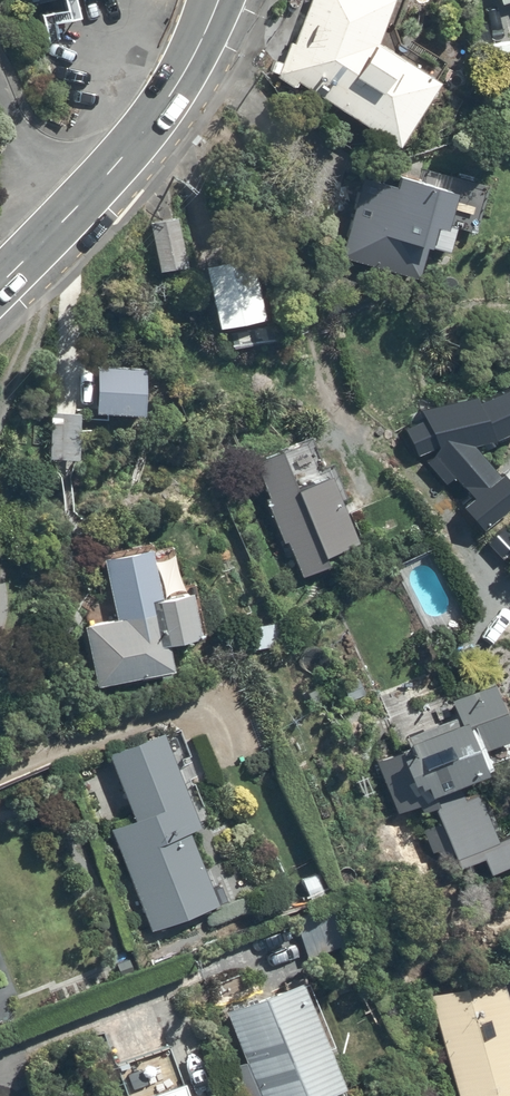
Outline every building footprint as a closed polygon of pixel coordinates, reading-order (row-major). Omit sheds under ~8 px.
[(30,8),(64,0),(28,0),(30,8)] [(278,72),(391,139),(431,74),(371,36),(385,0),(305,0),(278,72)] [(501,9),(506,7),(507,12),(509,11),(509,0),(498,0),(501,9)] [(473,236),(486,191),(437,178),(435,187),(411,181),(408,190),(361,177),(338,263),(418,285),(427,254),(446,259),(454,231),(473,236)] [(186,272),(174,220),(149,226),(161,278),(186,272)] [(206,263),(218,336),(262,329),(250,256),(206,263)] [(142,371),(97,371),(96,420),(141,421),(142,371)] [(79,466),(79,417),(50,417),(50,466),(79,466)] [(297,496),(279,458),(254,470),(269,502),(263,504),(284,549),(288,547),(305,582),(328,571),(324,563),(358,547),(328,482),(297,496)] [(151,554),(102,563),(114,625),(85,630),(96,691),(178,675),(175,659),(170,660),(168,650),(198,645),(189,598),(160,603),(151,554)] [(236,642),(239,658),(282,649),(276,626),(242,634),(244,640),(236,642)] [(491,685),(444,706),(451,721),(403,743),(408,754),(377,767),(398,814),(418,805),(423,815),(433,811),(440,827),(423,834),(432,854),(438,852),(443,862),(450,858),(457,874),(481,863),(489,882),(509,873),(509,838),(497,844),(475,793),(487,787),(482,775),(496,769),(491,759),(509,751),(509,729),(491,685)] [(199,833),(159,737),(107,759),(134,824),(110,834),(152,935),(217,908),(188,837),(199,833)] [(333,913),(295,927),(306,959),(345,945),(333,913)] [(505,974),(467,982),(468,990),(429,998),(449,1095),(509,1095),(509,996),(505,974)] [(308,984),(225,1015),(244,1065),(230,1070),(240,1095),(341,1095),(340,1092),(348,1089),(345,1080),(338,1082),(327,1053),(333,1051),(308,984)] [(165,1048),(114,1065),(124,1095),(181,1095),(165,1048)]
